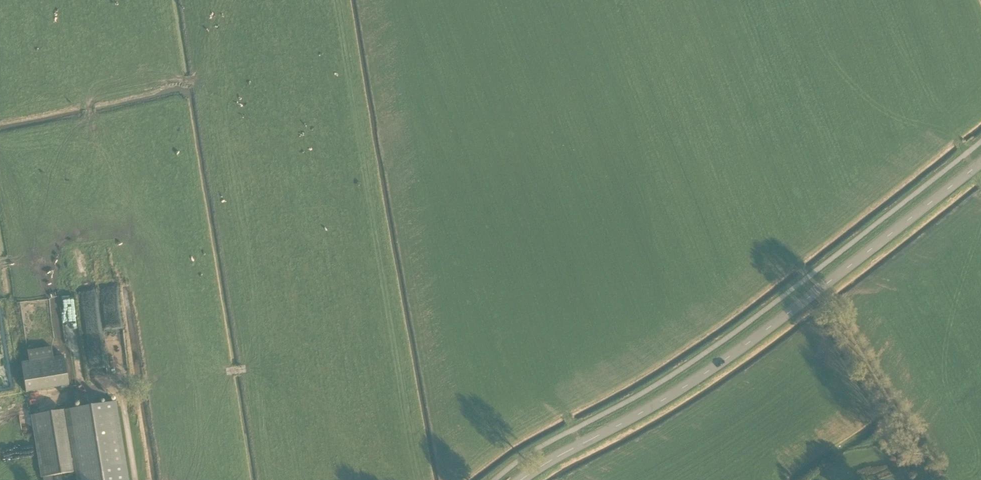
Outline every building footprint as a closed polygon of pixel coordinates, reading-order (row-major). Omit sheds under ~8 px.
[(85,323),(101,324),(102,309),(99,309),(99,303),(86,303),(86,307),(91,308),(91,313),(86,313),(85,323)] [(21,363),(26,393),(68,386),(64,356),(53,358),(51,347),(27,351),(29,362),(21,363)] [(75,472),(76,479),(129,479),(116,401),(31,415),(41,478),(75,472)]
